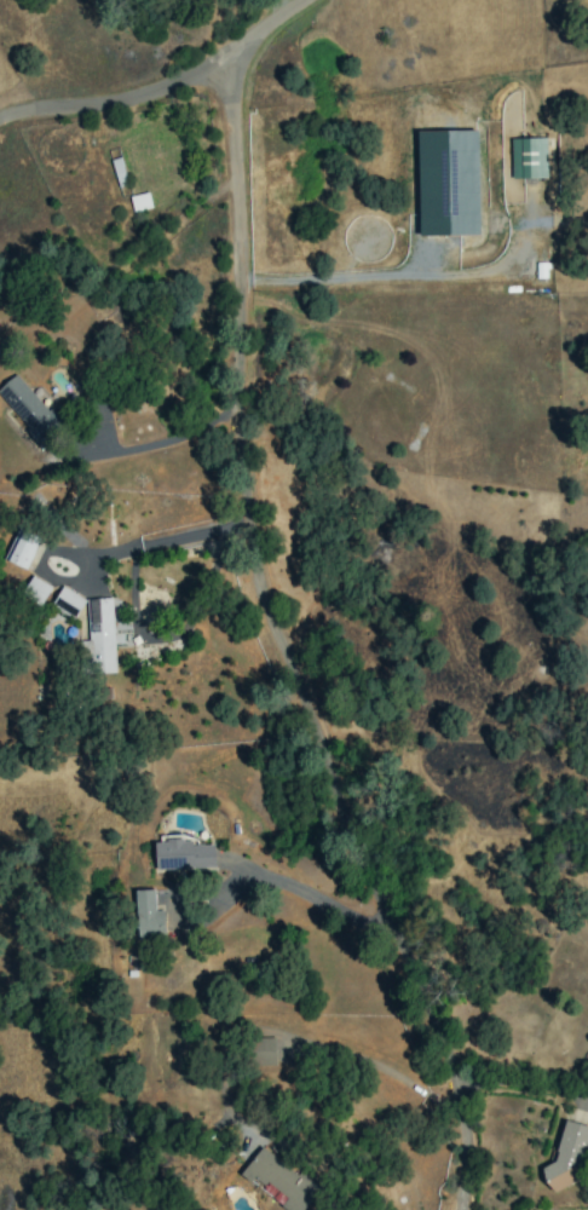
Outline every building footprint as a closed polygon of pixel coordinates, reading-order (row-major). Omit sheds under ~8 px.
[(480,235),(478,130),(418,131),(419,236),(480,235)] [(545,178),(545,138),(511,139),(511,178),(545,178)] [(150,209),(148,193),(129,196),(131,211),(150,209)] [(63,426),(16,373),(0,388),(0,399),(42,446),(63,426)] [(5,560),(26,570),(41,537),(20,527),(5,560)] [(42,603),(51,587),(32,576),(22,591),(42,603)] [(84,598),(60,587),(51,607),(75,618),(84,598)] [(86,599),(87,646),(90,646),(91,673),(114,673),(112,599),(86,599)] [(156,870),(213,868),(213,845),(191,846),(191,838),(155,838),(156,870)] [(154,890),(135,890),(136,940),(164,940),(163,911),(154,911),(154,890)] [(587,1134),(587,1126),(564,1120),(552,1167),(545,1165),(541,1184),(574,1192),(587,1134)] [(260,1146),(242,1171),(283,1201),(279,1207),(283,1209),(304,1209),(319,1189),(260,1146)]
